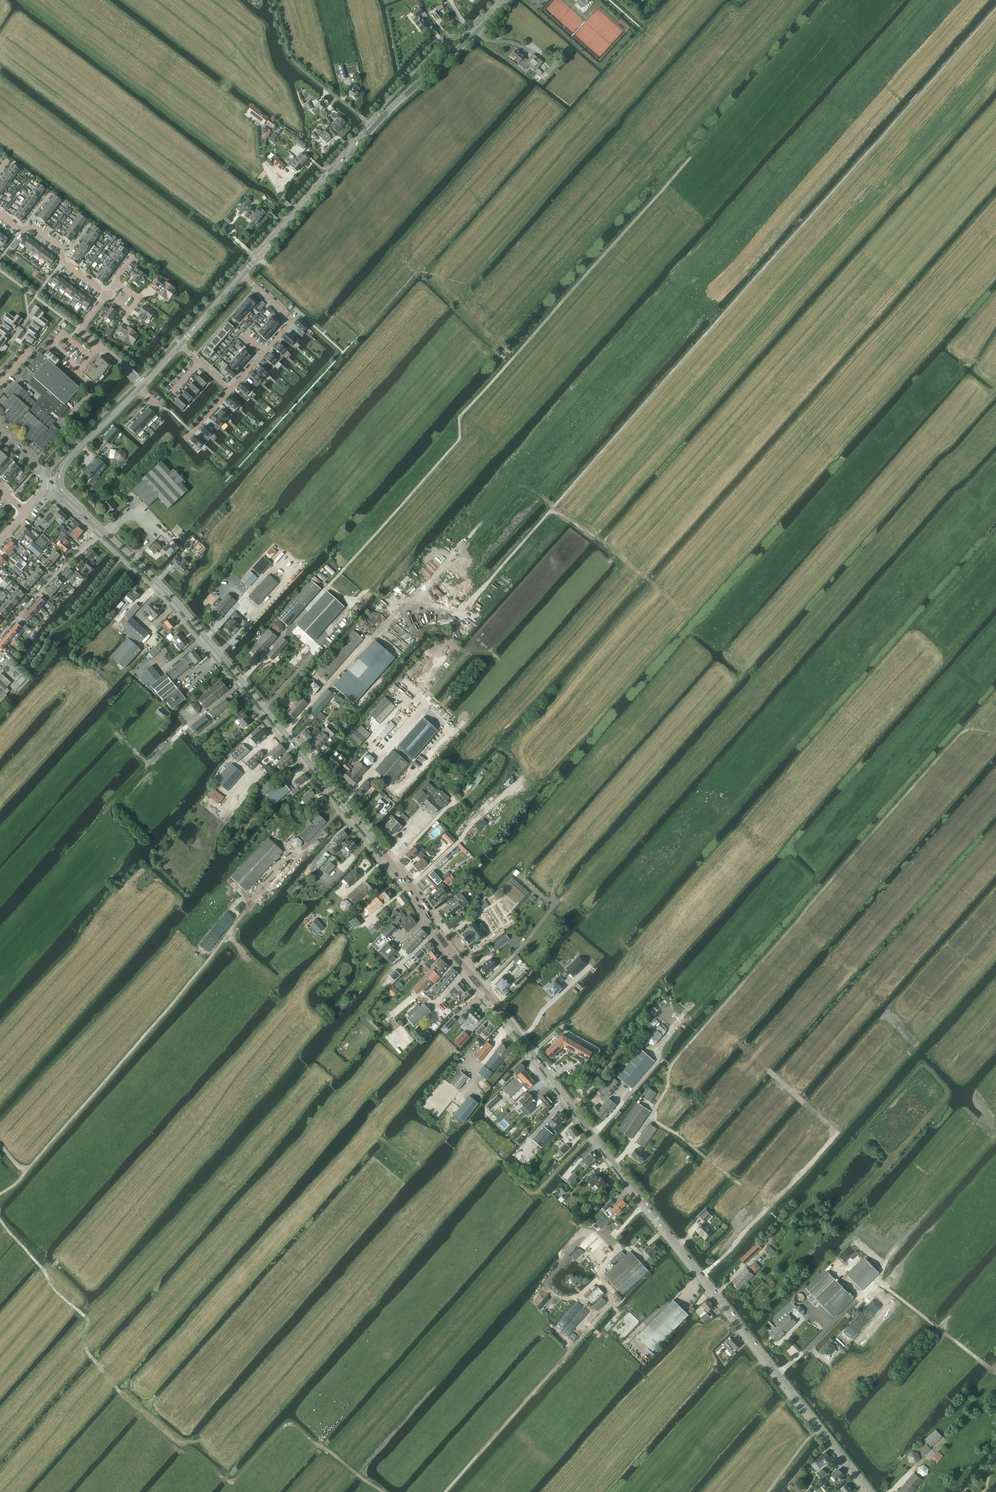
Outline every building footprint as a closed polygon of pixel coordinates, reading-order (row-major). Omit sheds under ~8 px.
[(441,4),(429,12),(437,22),(442,18),(438,12),(443,8),(441,4)] [(418,8),(412,13),(416,18),(419,21),(415,24),(422,33),(428,28),(421,19),(418,16),(422,13),(418,8)] [(537,69),(542,64),(532,55),(527,61),(523,57),(516,50),(510,57),(518,63),(520,60),(539,76),(542,73),(537,69)] [(346,78),(343,66),(338,68),(341,80),(346,78)] [(354,85),(348,94),(355,99),(359,94),(358,94),(360,92),(359,91),(360,89),(354,85)] [(314,114),(319,109),(321,110),(325,106),(320,101),(316,106),(311,111),(314,114)] [(268,118),(254,108),(250,114),(263,124),(268,118)] [(337,132),(346,123),(339,117),(331,127),(337,132)] [(325,131),(322,133),(319,130),(316,133),(315,132),(311,136),(316,141),(320,137),(326,144),(332,138),(325,131)] [(303,149),(307,144),(300,140),(297,144),(303,149)] [(296,160),(302,166),(308,159),(301,153),(296,160)] [(274,155),(270,159),(274,163),(273,164),(281,171),(285,166),(278,159),(279,158),(274,155)] [(296,172),(302,166),(296,160),(295,160),(294,158),(291,161),(293,163),(290,166),(292,168),(292,169),(295,172),(296,171),(296,172)] [(10,166),(9,168),(17,174),(19,175),(22,171),(20,170),(17,167),(18,165),(15,163),(13,165),(13,164),(11,166),(10,166)] [(13,178),(16,174),(9,168),(8,170),(8,171),(6,173),(13,178)] [(10,182),(13,178),(6,173),(5,174),(4,175),(3,176),(10,182)] [(7,186),(10,182),(3,176),(1,178),(2,179),(0,181),(7,186)] [(35,188),(42,193),(45,189),(38,184),(35,188)] [(39,197),(42,193),(35,188),(32,192),(39,197)] [(36,201),(39,197),(32,192),(29,196),(36,201)] [(33,206),(36,201),(29,196),(26,200),(33,206)] [(58,205),(61,201),(54,196),(52,198),(51,197),(50,198),(58,205)] [(56,208),(58,205),(50,198),(49,199),(51,201),(49,203),(56,208)] [(247,198),(243,203),(248,206),(251,202),(247,198)] [(33,206),(26,200),(24,199),(21,203),(23,204),(30,210),(33,206)] [(53,212),(56,208),(49,203),(47,205),(45,204),(44,205),(53,212)] [(243,203),(237,210),(242,214),(243,213),(246,215),(247,213),(244,211),(248,206),(243,203)] [(27,214),(30,210),(23,204),(20,208),(27,214)] [(50,215),(53,212),(44,205),(43,206),(45,208),(43,210),(50,215)] [(24,218),(27,214),(20,208),(17,212),(24,218)] [(255,214),(261,219),(266,213),(261,210),(259,208),(255,214)] [(48,219),(50,215),(43,210),(42,212),(40,211),(39,212),(48,219)] [(15,211),(12,215),(21,222),(24,218),(17,212),(15,211)] [(45,223),(48,219),(39,212),(38,214),(40,215),(38,217),(45,223)] [(246,215),(245,216),(245,217),(249,219),(248,219),(253,223),(253,224),(254,225),(255,225),(256,225),(261,219),(255,214),(253,213),(251,216),(248,214),(247,213),(246,215)] [(85,222),(86,220),(79,215),(77,218),(85,225),(86,224),(85,222)] [(85,226),(85,225),(77,218),(74,222),(81,227),(83,225),(85,226)] [(79,230),(81,227),(74,222),(71,226),(80,232),(81,231),(79,230)] [(228,226),(223,222),(219,226),(224,230),(228,226)] [(79,233),(80,232),(71,226),(69,229),(76,234),(77,232),(79,233)] [(103,236),(100,235),(102,232),(95,227),(92,231),(99,236),(101,238),(103,236)] [(74,237),(76,234),(69,229),(66,233),(75,239),(76,238),(74,237)] [(96,240),(99,236),(92,231),(89,235),(96,240)] [(0,242),(0,243),(3,246),(2,248),(5,250),(9,245),(9,244),(6,243),(9,239),(7,238),(9,234),(7,232),(0,242)] [(74,241),(75,239),(66,233),(63,236),(70,242),(72,239),(74,241)] [(26,235),(25,236),(23,234),(18,241),(16,243),(19,245),(20,244),(25,247),(31,239),(26,235)] [(93,244),(96,240),(89,235),(86,239),(93,244)] [(30,251),(36,243),(31,239),(25,247),(30,251)] [(93,245),(93,244),(86,239),(83,243),(91,250),(94,246),(93,245)] [(35,255),(41,247),(36,243),(30,251),(35,255)] [(88,254),(91,250),(83,243),(80,247),(87,253),(88,254)] [(119,245),(115,249),(118,251),(125,256),(127,255),(127,253),(128,252),(127,251),(129,248),(126,246),(124,249),(121,246),(119,245)] [(40,259),(46,251),(41,247),(35,255),(40,259)] [(84,257),(87,253),(80,247),(77,251),(84,257)] [(115,249),(112,253),(115,255),(122,260),(123,258),(124,258),(125,256),(118,251),(115,249)] [(45,262),(51,254),(46,251),(40,259),(45,262)] [(82,259),(84,257),(77,251),(74,255),(82,262),(83,263),(84,261),(82,259)] [(56,259),(56,258),(51,254),(45,262),(50,266),(48,268),(51,270),(58,261),(56,259)] [(79,266),(82,262),(74,255),(70,260),(79,266)] [(120,262),(122,260),(115,255),(112,259),(119,265),(121,263),(120,262)] [(118,266),(119,265),(112,259),(109,257),(106,261),(115,268),(117,266),(118,266)] [(105,262),(103,265),(105,267),(113,273),(114,271),(114,270),(115,268),(106,261),(105,262)] [(113,273),(105,267),(103,265),(100,269),(102,271),(109,276),(111,275),(112,274),(113,273)] [(140,271),(139,272),(135,268),(130,275),(135,278),(132,281),(139,286),(141,283),(142,283),(143,283),(144,282),(144,281),(144,280),(144,279),(146,276),(140,271)] [(100,269),(99,270),(101,272),(99,275),(107,281),(108,279),(108,278),(109,276),(102,271),(100,269)] [(54,275),(48,282),(48,283),(51,285),(53,283),(56,286),(55,287),(64,276),(62,274),(59,277),(57,276),(56,277),(54,275)] [(106,282),(107,281),(99,275),(96,279),(103,284),(104,283),(106,282)] [(61,289),(66,282),(64,281),(67,278),(64,276),(55,287),(56,288),(57,286),(61,289)] [(166,283),(165,284),(157,279),(152,286),(159,292),(158,293),(160,295),(160,296),(163,299),(165,298),(166,299),(168,298),(169,299),(175,291),(174,290),(174,289),(166,283)] [(64,294),(73,282),(70,280),(68,284),(66,282),(61,289),(64,292),(64,293),(64,294)] [(69,296),(75,289),(73,287),(75,284),(73,282),(64,294),(65,294),(66,293),(69,296)] [(75,289),(69,296),(73,299),(74,299),(81,289),(79,287),(76,290),(75,289)] [(72,300),(72,301),(76,304),(78,302),(83,295),(81,294),(84,291),(81,289),(74,299),(73,299),(72,300)] [(78,302),(76,304),(81,307),(90,295),(88,293),(85,297),(83,295),(78,302)] [(90,295),(81,307),(82,307),(83,306),(86,308),(85,311),(88,313),(92,307),(89,305),(92,302),(90,300),(93,297),(90,295)] [(250,296),(246,301),(255,309),(259,304),(250,296)] [(246,301),(242,305),(251,313),(249,311),(253,307),(254,309),(255,309),(246,301)] [(39,310),(40,308),(35,305),(35,306),(31,311),(35,314),(32,318),(35,321),(25,334),(22,331),(17,338),(23,343),(25,339),(32,344),(34,341),(36,338),(34,337),(42,326),(44,328),(48,322),(42,317),(44,314),(39,310)] [(242,305),(239,309),(247,317),(251,313),(242,305)] [(146,323),(149,319),(149,320),(154,313),(145,306),(140,312),(141,314),(136,320),(142,325),(144,322),(146,323)] [(268,307),(266,310),(270,314),(266,319),(276,328),(278,327),(281,324),(276,319),(278,317),(273,313),(274,312),(268,307)] [(115,310),(114,310),(111,308),(108,311),(105,309),(100,316),(103,319),(104,317),(106,318),(106,319),(107,319),(108,319),(111,322),(117,313),(116,312),(116,311),(115,310)] [(239,309),(235,313),(243,321),(247,317),(239,309)] [(235,313),(231,318),(240,325),(243,321),(235,313)] [(14,319),(8,314),(4,319),(6,321),(0,329),(0,348),(1,348),(0,349),(4,353),(8,347),(4,344),(8,339),(5,337),(12,327),(15,329),(17,326),(18,326),(23,319),(22,319),(17,315),(14,319)] [(268,321),(264,325),(273,332),(276,328),(266,319),(268,321)] [(300,320),(295,325),(300,329),(298,332),(302,336),(304,334),(305,334),(304,333),(306,330),(308,328),(309,328),(305,324),(305,323),(302,321),(300,320)] [(227,322),(224,326),(232,332),(235,329),(227,322)] [(260,328),(269,336),(273,332),(264,325),(261,328),(260,328)] [(128,328),(127,329),(121,326),(116,333),(121,337),(120,338),(128,344),(130,342),(132,344),(138,336),(136,334),(128,328)] [(224,326),(221,329),(229,336),(232,332),(224,326)] [(260,328),(256,332),(265,340),(269,336),(260,328)] [(221,329),(218,332),(225,338),(228,335),(221,329)] [(218,332),(215,336),(222,342),(225,338),(218,332)] [(288,334),(283,339),(284,340),(291,347),(296,342),(297,343),(299,340),(294,336),(292,338),(288,334)] [(215,336),(212,339),(219,345),(222,342),(215,336)] [(212,339),(209,342),(216,348),(219,345),(212,339)] [(206,345),(215,353),(213,352),(216,348),(209,342),(206,345)] [(279,344),(274,349),(278,352),(279,353),(277,356),(281,360),(284,357),(288,352),(288,351),(279,344)] [(206,345),(201,351),(210,359),(215,353),(206,345)] [(241,347),(237,352),(247,361),(251,357),(246,352),(249,350),(244,346),(242,348),(241,347)] [(55,366),(58,363),(60,361),(55,357),(52,355),(48,351),(43,356),(48,360),(55,366)] [(237,353),(234,357),(243,365),(247,361),(237,352),(236,352),(237,353)] [(28,368),(27,369),(33,374),(33,373),(35,374),(36,375),(48,360),(43,356),(40,354),(37,358),(34,361),(28,368)] [(270,354),(265,359),(273,367),(278,362),(279,363),(281,360),(277,356),(274,358),(270,354)] [(92,367),(84,375),(96,385),(100,381),(101,382),(109,372),(108,371),(112,367),(101,357),(94,365),(92,364),(92,363),(91,363),(91,364),(90,364),(90,365),(90,366),(92,367)] [(232,359),(230,361),(240,369),(243,365),(234,357),(232,359)] [(8,399),(4,404),(6,406),(11,410),(6,417),(9,420),(12,423),(19,429),(21,426),(28,432),(25,436),(31,442),(33,441),(34,440),(37,443),(43,448),(50,441),(59,431),(52,425),(55,421),(48,415),(47,414),(50,410),(51,411),(59,418),(63,414),(67,409),(68,408),(65,405),(71,399),(80,389),(78,387),(77,386),(69,379),(72,376),(72,375),(58,363),(55,366),(48,360),(36,375),(35,374),(35,375),(33,377),(28,384),(31,387),(41,396),(41,397),(39,399),(35,403),(32,400),(30,398),(28,397),(30,396),(16,384),(7,395),(10,398),(8,399)] [(226,364),(236,373),(240,369),(230,361),(232,362),(229,366),(226,364)] [(222,369),(220,372),(225,376),(227,374),(230,376),(232,378),(236,373),(226,364),(222,369)] [(260,367),(255,372),(264,379),(263,378),(267,374),(268,374),(271,371),(267,368),(265,371),(260,367)] [(255,372),(251,377),(255,381),(253,384),(257,387),(260,384),(264,380),(264,379),(255,372)] [(202,373),(199,377),(206,383),(208,381),(209,382),(210,380),(202,373)] [(206,383),(199,377),(195,381),(195,380),(203,388),(204,387),(203,386),(206,383)] [(203,388),(195,380),(195,381),(192,384),(199,391),(201,388),(202,389),(203,388)] [(243,383),(238,389),(239,389),(247,396),(251,391),(252,392),(255,389),(250,385),(248,388),(247,387),(243,383)] [(199,391),(192,384),(188,388),(196,395),(197,394),(196,393),(199,391)] [(196,395),(188,388),(185,392),(192,398),(194,396),(195,396),(196,395)] [(192,398),(185,392),(181,395),(189,403),(190,402),(189,401),(192,398)] [(189,403),(181,395),(181,396),(178,399),(185,406),(187,403),(188,404),(189,403)] [(231,397),(226,402),(231,406),(229,409),(234,413),(236,410),(240,406),(241,405),(232,398),(231,397)] [(185,406),(178,399),(174,403),(182,410),(183,409),(182,408),(185,406)] [(144,412),(143,413),(152,421),(157,416),(148,408),(144,412)] [(142,414),(139,418),(147,426),(152,421),(143,413),(144,412),(142,410),(140,412),(142,414)] [(221,410),(216,415),(225,423),(229,419),(232,415),(228,412),(225,414),(221,410)] [(216,415),(212,420),(212,421),(216,425),(214,428),(218,431),(221,428),(225,423),(216,415)] [(133,420),(131,421),(133,423),(134,423),(143,431),(142,430),(143,429),(146,426),(146,425),(147,426),(139,418),(135,422),(133,420)] [(133,423),(129,428),(138,436),(139,435),(143,431),(134,423),(133,423)] [(205,426),(200,431),(204,434),(205,435),(203,438),(208,442),(210,439),(214,435),(215,434),(213,433),(206,427),(205,426)] [(110,445),(121,433),(114,427),(103,439),(110,445)] [(196,436),(191,441),(200,449),(204,444),(205,445),(208,442),(203,438),(201,440),(196,436)] [(10,458),(0,449),(0,469),(10,458)] [(115,452),(114,457),(119,462),(125,460),(126,454),(121,449),(115,452)] [(91,465),(85,472),(89,476),(89,475),(94,480),(106,466),(104,464),(107,462),(101,457),(98,459),(93,465),(91,465)] [(0,469),(0,479),(14,491),(17,487),(19,485),(20,484),(22,481),(26,478),(27,476),(28,474),(18,465),(16,463),(11,459),(10,458),(0,469)] [(174,469),(171,472),(161,462),(142,480),(143,481),(133,490),(148,507),(158,498),(168,509),(188,491),(181,483),(184,481),(174,469)] [(111,513),(117,508),(110,499),(103,505),(106,508),(107,511),(108,510),(111,513)] [(119,512),(127,505),(124,502),(117,509),(119,512)] [(44,519),(43,520),(47,523),(50,526),(54,522),(53,521),(55,519),(54,518),(60,511),(60,510),(55,506),(44,519)] [(55,519),(53,521),(55,519),(55,520),(57,518),(62,523),(64,521),(67,517),(60,511),(54,518),(55,519)] [(71,528),(70,529),(79,536),(83,532),(78,527),(80,525),(73,519),(71,522),(74,525),(73,526),(74,528),(72,530),(71,528)] [(23,527),(20,530),(23,532),(27,536),(34,543),(37,539),(40,536),(37,533),(35,531),(34,531),(34,532),(31,529),(28,526),(25,528),(23,527)] [(64,529),(62,532),(66,535),(67,534),(70,536),(76,540),(79,536),(70,529),(69,531),(68,532),(64,529)] [(20,530),(15,537),(21,542),(24,539),(30,546),(28,548),(34,554),(32,556),(36,559),(43,552),(33,543),(34,543),(27,536),(23,532),(20,530)] [(62,542),(58,546),(60,548),(60,549),(62,551),(63,550),(65,552),(70,547),(67,545),(71,541),(70,539),(65,536),(66,535),(62,532),(61,532),(65,535),(63,538),(61,540),(62,542)] [(47,543),(40,537),(35,543),(42,549),(47,543)] [(157,543),(150,549),(154,554),(162,547),(163,549),(166,552),(171,547),(174,549),(178,546),(172,540),(165,547),(162,544),(160,546),(157,543)] [(11,541),(7,546),(12,551),(15,548),(17,549),(18,548),(13,543),(11,541)] [(7,546),(2,550),(5,552),(7,555),(10,557),(15,553),(12,551),(7,546)] [(90,560),(96,554),(91,549),(85,556),(90,560)] [(56,560),(60,556),(55,551),(51,555),(56,560)] [(52,565),(56,560),(51,555),(47,560),(52,565)] [(179,560),(180,559),(177,557),(172,562),(175,564),(174,566),(182,573),(187,568),(185,566),(188,563),(184,559),(181,562),(179,560)] [(52,565),(47,560),(44,558),(43,560),(45,562),(41,566),(44,568),(45,567),(48,570),(52,565)] [(259,575),(271,564),(264,558),(253,570),(259,575)] [(80,559),(75,566),(80,570),(84,565),(90,571),(93,567),(88,563),(88,562),(85,560),(83,562),(80,559)] [(18,562),(15,565),(15,566),(21,571),(27,564),(24,562),(21,565),(18,562)] [(21,571),(15,566),(12,569),(18,574),(21,571)] [(40,577),(44,573),(39,568),(34,572),(40,577)] [(76,576),(76,575),(78,573),(74,569),(72,571),(69,569),(64,575),(71,582),(77,576),(76,576)] [(248,588),(257,578),(250,571),(241,581),(248,588)] [(36,582),(40,577),(34,572),(30,577),(36,582)] [(258,606),(278,583),(269,575),(248,597),(258,606)] [(32,586),(36,582),(30,577),(26,581),(32,586)] [(69,584),(66,582),(61,577),(59,580),(58,578),(54,583),(59,588),(60,589),(64,585),(67,587),(69,584)] [(28,591),(32,586),(26,581),(22,586),(28,591)] [(55,593),(59,588),(54,583),(50,588),(55,593)] [(22,592),(23,591),(18,586),(16,589),(17,589),(15,592),(21,599),(25,594),(22,592)] [(50,588),(46,592),(51,597),(55,593),(50,588)] [(126,596),(124,598),(131,604),(133,602),(139,595),(134,591),(131,595),(129,593),(126,596)] [(18,602),(21,599),(15,592),(11,596),(18,602)] [(327,592),(297,626),(313,640),(344,607),(327,592)] [(218,622),(236,601),(228,594),(221,602),(218,600),(213,605),(216,608),(210,614),(218,622)] [(15,606),(18,602),(11,596),(8,600),(15,606)] [(40,598),(36,603),(41,607),(45,602),(40,598)] [(293,599),(277,617),(287,627),(304,608),(293,599)] [(11,610),(15,606),(8,600),(4,604),(11,610)] [(36,603),(31,608),(36,612),(40,608),(41,607),(36,603)] [(154,619),(161,612),(152,603),(145,610),(154,619)] [(8,613),(11,610),(4,604),(1,608),(8,613)] [(130,619),(140,608),(136,604),(126,615),(130,619)] [(8,613),(1,608),(0,609),(0,616),(1,615),(4,618),(8,613)] [(31,608),(27,613),(32,617),(32,616),(36,612),(31,608)] [(27,613),(22,618),(27,622),(31,618),(32,617),(27,613)] [(137,646),(148,633),(132,618),(123,627),(126,630),(123,634),(128,638),(112,656),(125,668),(141,650),(137,646)] [(165,628),(167,626),(170,629),(175,625),(170,619),(167,621),(165,619),(161,623),(163,626),(165,628)] [(231,633),(239,624),(233,619),(225,628),(231,633)] [(281,627),(282,626),(282,625),(281,623),(280,622),(279,621),(278,621),(277,620),(275,620),(274,621),(273,622),(272,623),(271,624),(271,625),(271,627),(271,628),(271,629),(272,630),(274,631),(275,631),(276,632),(278,631),(279,631),(280,630),(281,629),(281,627)] [(246,631),(251,625),(247,622),(242,627),(246,631)] [(13,629),(17,633),(20,631),(22,633),(24,630),(22,628),(18,624),(13,629)] [(13,629),(8,635),(17,643),(19,645),(21,643),(17,639),(20,636),(17,633),(13,629)] [(258,658),(278,637),(269,629),(250,650),(258,658)] [(327,680),(353,650),(363,639),(354,631),(344,642),(317,672),(327,680)] [(182,648),(187,643),(179,633),(173,638),(177,643),(176,644),(177,645),(176,646),(180,650),(182,649),(182,648)] [(8,635),(3,641),(7,645),(10,642),(13,643),(15,645),(17,643),(8,635)] [(282,649),(288,643),(283,638),(277,645),(282,649)] [(375,640),(333,687),(353,705),(395,658),(375,640)] [(280,652),(282,649),(277,645),(268,656),(273,660),(277,655),(280,658),(283,654),(280,652)] [(195,665),(201,660),(194,651),(188,656),(184,659),(190,667),(192,665),(193,666),(195,664),(195,665)] [(178,690),(172,682),(190,667),(184,659),(162,677),(149,688),(156,695),(157,694),(160,698),(163,702),(165,701),(178,690)] [(162,677),(152,666),(142,674),(143,675),(139,678),(145,686),(146,685),(149,688),(162,677)] [(7,695),(6,695),(9,691),(9,690),(7,688),(11,683),(1,673),(0,674),(0,703),(7,695)] [(228,690),(227,689),(221,681),(212,688),(208,683),(204,686),(208,691),(197,699),(205,709),(228,690)] [(315,718),(329,701),(334,696),(335,695),(327,689),(308,712),(315,718)] [(186,699),(184,697),(178,690),(165,701),(173,710),(186,699)] [(295,719),(308,704),(300,697),(287,712),(295,719)] [(380,724),(395,708),(384,697),(368,713),(380,724)] [(335,698),(332,702),(338,708),(342,704),(335,698)] [(230,706),(225,700),(209,713),(213,719),(230,706)] [(200,708),(200,707),(200,706),(199,704),(198,703),(197,702),(196,702),(195,701),(193,701),(192,702),(191,703),(190,704),(189,705),(189,706),(189,708),(189,709),(190,710),(191,711),(192,712),(193,712),(195,712),(196,712),(197,712),(198,711),(199,710),(200,708)] [(321,722),(326,717),(320,712),(316,717),(321,722)] [(246,714),(245,714),(237,719),(244,728),(251,722),(247,717),(247,716),(246,714)] [(197,734),(210,724),(204,716),(191,726),(197,734)] [(397,747),(412,760),(437,731),(423,718),(397,747)] [(332,737),(336,732),(329,725),(317,738),(324,744),(331,736),(332,737)] [(360,746),(366,739),(370,734),(361,726),(351,737),(360,746)] [(314,730),(312,733),(307,729),(303,733),(306,737),(309,740),(314,736),(314,735),(317,733),(314,730)] [(231,740),(232,742),(243,734),(239,730),(232,735),(234,737),(231,740)] [(251,739),(256,745),(260,742),(263,740),(263,739),(266,736),(261,730),(251,739)] [(319,749),(324,744),(317,738),(312,743),(319,749)] [(237,762),(250,751),(243,744),(230,755),(237,762)] [(274,761),(285,751),(280,744),(269,754),(274,761)] [(265,756),(260,751),(245,764),(251,771),(259,764),(257,763),(265,756)] [(336,757),(338,754),(336,752),(328,760),(336,768),(341,762),(336,757)] [(375,758),(375,757),(375,756),(374,754),(373,753),(372,753),(371,752),(369,752),(368,753),(366,753),(366,754),(365,756),(365,757),(365,759),(365,760),(366,761),(367,762),(368,762),(370,763),(371,762),(373,762),(374,761),(374,760),(375,758)] [(278,767),(280,770),(281,771),(293,760),(288,754),(279,761),(280,762),(276,766),(276,765),(273,768),(275,770),(278,767)] [(358,779),(368,769),(360,762),(353,769),(348,764),(348,765),(346,764),(344,766),(348,771),(342,778),(353,787),(359,780),(358,779)] [(228,792),(244,774),(231,763),(216,781),(228,792)] [(300,786),(308,779),(304,774),(296,780),(299,783),(296,786),(298,788),(300,785),(300,786)] [(371,780),(369,782),(366,780),(360,788),(365,792),(374,783),(371,780)] [(264,796),(273,788),(267,781),(258,789),(264,796)] [(275,804),(290,791),(282,781),(266,794),(275,804)] [(441,790),(439,792),(428,782),(426,785),(423,788),(413,799),(419,804),(421,806),(424,803),(435,814),(443,805),(445,807),(449,803),(447,801),(449,798),(441,790)] [(218,805),(224,797),(213,788),(207,795),(218,805)] [(310,799),(315,795),(311,791),(301,799),(305,803),(307,801),(308,802),(306,804),(308,807),(313,802),(311,800),(310,799)] [(275,804),(266,794),(263,797),(271,807),(275,804)] [(378,803),(372,809),(378,814),(383,808),(386,811),(390,806),(388,804),(386,806),(380,800),(377,803),(378,803)] [(306,843),(326,822),(319,815),(313,821),(310,818),(306,823),(309,825),(299,836),(306,843)] [(394,818),(394,819),(391,816),(390,818),(393,821),(387,827),(395,834),(402,827),(394,820),(395,819),(394,818)] [(338,837),(333,841),(338,846),(342,842),(341,841),(347,836),(343,831),(337,836),(338,837)] [(441,836),(450,846),(456,840),(447,831),(441,836)] [(300,843),(300,842),(300,841),(299,839),(298,838),(297,837),(296,837),(295,837),(293,837),(292,838),(291,839),(291,840),(290,842),(291,843),(291,844),(292,845),(293,846),(294,846),(296,846),(297,846),(298,845),(299,844),(300,843)] [(251,886),(283,852),(268,838),(231,877),(245,891),(251,886)] [(352,841),(350,843),(347,840),(341,845),(344,848),(345,847),(350,852),(356,846),(352,841)] [(445,857),(448,860),(451,857),(456,852),(459,849),(460,849),(457,846),(452,850),(448,854),(445,857)] [(423,848),(418,852),(414,847),(406,855),(411,860),(416,856),(419,858),(423,854),(426,851),(423,848)] [(424,860),(426,858),(423,854),(419,858),(421,860),(414,866),(419,872),(427,864),(424,860)] [(320,867),(327,860),(323,856),(316,863),(320,867)] [(440,862),(435,866),(438,870),(443,865),(448,860),(445,857),(440,862)] [(327,876),(335,867),(329,861),(321,870),(327,876)] [(350,887),(361,877),(355,869),(344,879),(350,887)] [(433,871),(423,880),(433,890),(450,874),(447,872),(440,878),(438,876),(433,871)] [(371,893),(376,889),(368,879),(347,897),(353,905),(368,892),(369,893),(370,892),(371,893)] [(445,891),(447,890),(442,884),(438,887),(440,890),(433,895),(439,903),(443,900),(441,898),(447,894),(445,891)] [(466,904),(461,897),(463,896),(461,894),(467,889),(465,887),(457,892),(459,894),(452,900),(454,903),(443,911),(448,917),(448,916),(450,919),(453,917),(451,914),(458,909),(459,909),(466,904)] [(387,902),(394,897),(388,889),(379,897),(381,900),(384,898),(387,902)] [(402,894),(396,899),(398,902),(402,906),(408,901),(405,898),(404,897),(402,894)] [(369,915),(383,904),(377,897),(365,907),(364,907),(363,907),(369,915)] [(351,904),(347,900),(341,902),(340,907),(344,912),(349,910),(351,904)] [(395,918),(391,923),(395,927),(396,925),(400,922),(398,921),(402,917),(399,914),(395,918)] [(407,931),(416,923),(410,915),(400,924),(407,931)] [(355,929),(363,922),(358,916),(349,923),(355,929)] [(318,934),(325,928),(316,919),(310,925),(318,934)] [(390,925),(381,934),(386,938),(392,933),(396,928),(395,927),(391,923),(390,923),(389,924),(390,925)] [(474,923),(472,923),(471,923),(472,923),(468,926),(468,925),(467,926),(468,926),(467,928),(467,929),(468,929),(468,930),(467,931),(466,931),(466,932),(465,933),(464,933),(463,933),(464,934),(462,935),(462,934),(461,935),(461,936),(464,938),(461,940),(463,944),(466,942),(468,945),(468,944),(468,945),(469,944),(471,943),(472,943),(471,942),(473,941),(473,942),(474,941),(475,939),(476,940),(476,941),(477,941),(479,941),(479,942),(479,941),(483,938),(483,939),(484,938),(483,938),(483,936),(484,936),(484,935),(483,935),(482,933),(483,933),(485,931),(485,929),(482,925),(483,924),(482,923),(481,924),(479,923),(476,925),(475,924),(475,923),(474,923)] [(412,937),(410,939),(417,945),(425,937),(427,936),(427,935),(420,929),(412,937)] [(381,934),(371,945),(379,953),(389,942),(386,939),(386,938),(381,934)] [(503,938),(491,947),(494,951),(506,942),(503,938)] [(408,955),(417,945),(410,939),(401,949),(408,955)] [(423,947),(421,949),(424,953),(426,951),(428,953),(433,949),(432,949),(434,948),(431,945),(428,941),(427,943),(423,947)] [(389,942),(379,953),(387,960),(388,961),(398,950),(397,950),(389,942)] [(425,954),(424,953),(421,949),(420,949),(417,952),(414,955),(418,960),(422,956),(425,954)] [(426,967),(423,969),(425,971),(428,970),(429,969),(428,967),(439,957),(433,949),(428,953),(431,957),(424,964),(426,967)] [(579,957),(567,969),(573,976),(586,965),(579,957)] [(432,970),(436,974),(441,968),(439,966),(443,961),(440,958),(434,964),(435,965),(434,966),(433,967),(434,968),(432,970)] [(486,974),(496,966),(491,959),(481,967),(486,974)] [(445,971),(449,967),(443,961),(439,966),(441,968),(436,974),(432,970),(427,977),(429,979),(435,984),(440,978),(440,977),(445,972),(445,971)] [(445,978),(450,982),(457,973),(453,969),(451,968),(445,976),(446,977),(445,978)] [(390,977),(394,980),(399,975),(395,970),(390,975),(389,976),(390,977)] [(524,971),(513,983),(516,986),(527,974),(524,971)] [(547,988),(547,989),(554,995),(554,996),(561,989),(562,989),(561,989),(558,986),(558,985),(560,984),(564,980),(561,977),(560,976),(556,979),(557,981),(556,983),(555,982),(555,981),(554,982),(555,982),(551,985),(547,988)] [(422,989),(429,981),(429,980),(429,979),(427,977),(428,978),(427,979),(425,977),(413,991),(417,994),(422,989)] [(506,989),(510,984),(502,977),(494,985),(502,992),(504,994),(508,990),(506,989)] [(444,989),(450,982),(445,978),(439,985),(444,989)] [(429,981),(422,989),(423,989),(422,990),(423,990),(425,992),(433,984),(429,981)] [(463,987),(464,986),(460,981),(446,996),(448,999),(453,993),(456,995),(458,993),(460,996),(466,991),(463,987)] [(439,995),(444,989),(439,985),(437,988),(434,986),(432,989),(433,990),(430,994),(433,997),(436,993),(439,995)] [(463,1000),(464,1002),(471,996),(467,992),(461,998),(460,1000),(458,1002),(456,1004),(458,1006),(461,1002),(463,1000)] [(537,996),(527,1005),(534,1013),(544,1004),(537,996)] [(561,998),(547,1011),(552,1017),(557,1013),(559,1015),(562,1012),(560,1009),(566,1004),(561,998)] [(525,1002),(520,1007),(529,1017),(534,1013),(527,1005),(525,1002)] [(425,1006),(424,1004),(407,1019),(409,1021),(414,1026),(430,1011),(425,1006)] [(466,1020),(474,1011),(475,1011),(470,1006),(459,1018),(461,1020),(464,1022),(466,1020)] [(475,1012),(474,1011),(466,1020),(470,1023),(472,1026),(474,1024),(480,1018),(477,1014),(475,1012)] [(453,1017),(444,1026),(448,1030),(457,1021),(453,1017)] [(486,1037),(494,1028),(490,1024),(486,1029),(483,1026),(476,1033),(478,1035),(481,1032),(486,1037)] [(423,1025),(418,1030),(422,1035),(425,1038),(430,1034),(431,1033),(428,1030),(427,1030),(423,1025)] [(663,1035),(656,1029),(648,1039),(649,1044),(655,1045),(663,1035)] [(454,1042),(460,1047),(469,1037),(464,1032),(454,1042)] [(588,1061),(593,1052),(563,1035),(545,1052),(551,1059),(564,1047),(588,1061)] [(481,1062),(493,1047),(487,1042),(475,1057),(481,1062)] [(510,1053),(510,1052),(510,1051),(501,1044),(495,1051),(496,1052),(478,1074),(487,1080),(508,1054),(509,1054),(510,1053)] [(631,1088),(655,1061),(641,1049),(618,1077),(631,1088)] [(601,1064),(604,1067),(609,1062),(608,1061),(606,1059),(601,1064)] [(517,1075),(525,1068),(520,1063),(513,1071),(517,1075)] [(599,1068),(598,1067),(593,1074),(596,1077),(602,1070),(603,1069),(600,1066),(599,1068)] [(523,1086),(531,1078),(523,1070),(516,1077),(514,1079),(503,1089),(510,1097),(523,1086)] [(458,1090),(468,1078),(460,1071),(450,1084),(458,1090)] [(505,1082),(511,1075),(508,1072),(502,1079),(505,1082)] [(613,1077),(600,1091),(608,1098),(618,1086),(616,1085),(615,1084),(616,1083),(617,1081),(613,1077)] [(531,1078),(523,1086),(527,1090),(535,1083),(531,1078)] [(590,1080),(589,1079),(580,1088),(584,1093),(594,1084),(593,1083),(596,1081),(593,1078),(590,1080)] [(650,1103),(657,1093),(648,1087),(641,1097),(650,1103)] [(531,1101),(534,1099),(528,1093),(519,1101),(523,1106),(521,1108),(524,1111),(526,1109),(524,1107),(531,1101)] [(548,1095),(546,1097),(545,1095),(540,1100),(540,1099),(534,1104),(531,1101),(524,1107),(526,1109),(524,1111),(523,1111),(525,1113),(527,1111),(528,1111),(529,1110),(531,1112),(542,1102),(544,1104),(550,1098),(548,1095)] [(463,1124),(479,1104),(469,1096),(453,1116),(463,1124)] [(552,1102),(553,1101),(550,1098),(544,1104),(547,1107),(541,1113),(544,1116),(550,1110),(548,1109),(553,1104),(552,1102)] [(604,1120),(616,1105),(609,1098),(604,1103),(598,1098),(595,1103),(600,1107),(599,1108),(600,1109),(596,1113),(604,1120)] [(631,1139),(650,1112),(637,1102),(618,1130),(631,1139)] [(498,1124),(508,1113),(506,1110),(495,1121),(498,1124)] [(561,1125),(567,1119),(561,1112),(555,1117),(552,1120),(557,1125),(553,1129),(557,1133),(563,1127),(561,1125)] [(506,1129),(508,1132),(514,1126),(512,1123),(506,1129)] [(644,1148),(657,1129),(649,1123),(636,1142),(644,1148)] [(544,1127),(533,1140),(541,1147),(552,1134),(544,1127)] [(573,1140),(579,1135),(573,1127),(567,1132),(565,1133),(567,1137),(570,1135),(573,1140)] [(517,1141),(520,1144),(525,1139),(521,1136),(517,1141)] [(564,1155),(570,1148),(566,1144),(560,1151),(564,1155)] [(641,1152),(643,1149),(639,1147),(638,1150),(636,1149),(632,1155),(642,1162),(646,1155),(641,1152)] [(588,1166),(598,1157),(594,1152),(584,1160),(588,1166)] [(594,1173),(595,1173),(594,1171),(593,1172),(594,1172),(586,1178),(593,1186),(596,1184),(599,1188),(602,1186),(603,1187),(606,1184),(600,1175),(597,1177),(594,1173)] [(574,1173),(568,1180),(571,1183),(576,1179),(577,1178),(578,1177),(574,1173)] [(559,1189),(564,1194),(568,1191),(563,1186),(559,1189)] [(626,1205),(627,1204),(623,1200),(617,1205),(612,1209),(610,1207),(615,1203),(612,1200),(604,1207),(607,1210),(604,1212),(609,1218),(615,1212),(617,1215),(622,1210),(621,1209),(624,1207),(625,1207),(627,1206),(626,1205)] [(705,1222),(711,1215),(707,1211),(701,1218),(705,1222)] [(706,1240),(713,1232),(704,1223),(696,1230),(706,1240)] [(651,1257),(660,1248),(654,1242),(645,1250),(651,1257)] [(745,1264),(762,1248),(757,1243),(740,1259),(745,1264)] [(772,1257),(776,1253),(769,1246),(765,1249),(772,1257)] [(649,1271),(640,1262),(630,1252),(626,1256),(622,1251),(611,1261),(615,1265),(605,1275),(623,1295),(649,1271)] [(864,1282),(876,1271),(865,1260),(848,1276),(857,1285),(862,1280),(864,1283),(864,1282)] [(755,1273),(761,1267),(755,1261),(749,1267),(755,1273)] [(738,1290),(748,1281),(754,1276),(746,1268),(731,1283),(738,1290)] [(818,1301),(833,1317),(853,1298),(825,1270),(806,1289),(812,1295),(808,1299),(813,1305),(818,1301)] [(782,1289),(789,1281),(786,1278),(778,1286),(782,1289)] [(593,1305),(605,1294),(598,1286),(586,1296),(593,1305)] [(622,1299),(619,1295),(615,1292),(611,1297),(613,1302),(618,1303),(622,1299)] [(805,1299),(805,1297),(805,1296),(804,1294),(803,1293),(801,1293),(800,1293),(798,1293),(797,1293),(796,1295),(795,1296),(795,1297),(795,1299),(795,1300),(796,1302),(798,1302),(799,1303),(801,1303),(802,1302),(803,1301),(804,1300),(805,1299)] [(598,1310),(606,1302),(602,1297),(594,1305),(598,1310)] [(706,1312),(714,1306),(709,1299),(702,1305),(705,1309),(704,1310),(706,1312)] [(653,1351),(689,1315),(674,1300),(648,1325),(637,1336),(653,1351)] [(788,1314),(796,1307),(791,1302),(772,1320),(770,1319),(767,1322),(774,1328),(769,1333),(777,1342),(796,1322),(788,1314)] [(803,1316),(804,1310),(800,1306),(796,1307),(793,1309),(793,1314),(797,1318),(803,1316)] [(706,1324),(714,1317),(709,1311),(701,1317),(706,1324)] [(741,1345),(739,1342),(734,1337),(730,1341),(728,1339),(722,1345),(727,1349),(729,1348),(733,1352),(741,1345)] [(931,1447),(942,1437),(936,1430),(924,1440),(931,1447)] [(924,1456),(931,1449),(927,1444),(920,1451),(924,1456)] [(937,1463),(943,1456),(938,1451),(931,1459),(937,1463)] [(831,1460),(825,1452),(816,1459),(816,1460),(814,1462),(819,1468),(824,1464),(825,1465),(831,1460)] [(919,1459),(918,1453),(912,1452),(908,1456),(909,1462),(915,1463),(919,1459)] [(928,1472),(928,1470),(927,1469),(927,1468),(926,1467),(925,1466),(924,1466),(923,1466),(921,1466),(920,1466),(919,1467),(918,1468),(918,1469),(917,1470),(917,1471),(917,1472),(918,1473),(918,1475),(919,1475),(920,1476),(921,1476),(923,1476),(924,1476),(925,1476),(926,1475),(927,1474),(927,1473),(928,1472)] [(821,1478),(827,1474),(823,1469),(817,1473),(821,1478)] [(843,1476),(844,1475),(839,1469),(836,1472),(835,1471),(831,1474),(836,1481),(835,1482),(838,1485),(845,1479),(843,1476)] [(923,1480),(914,1473),(898,1491),(912,1491),(923,1480)] [(853,1491),(847,1484),(840,1489),(838,1491),(839,1491),(853,1491),(852,1491),(853,1491)]
